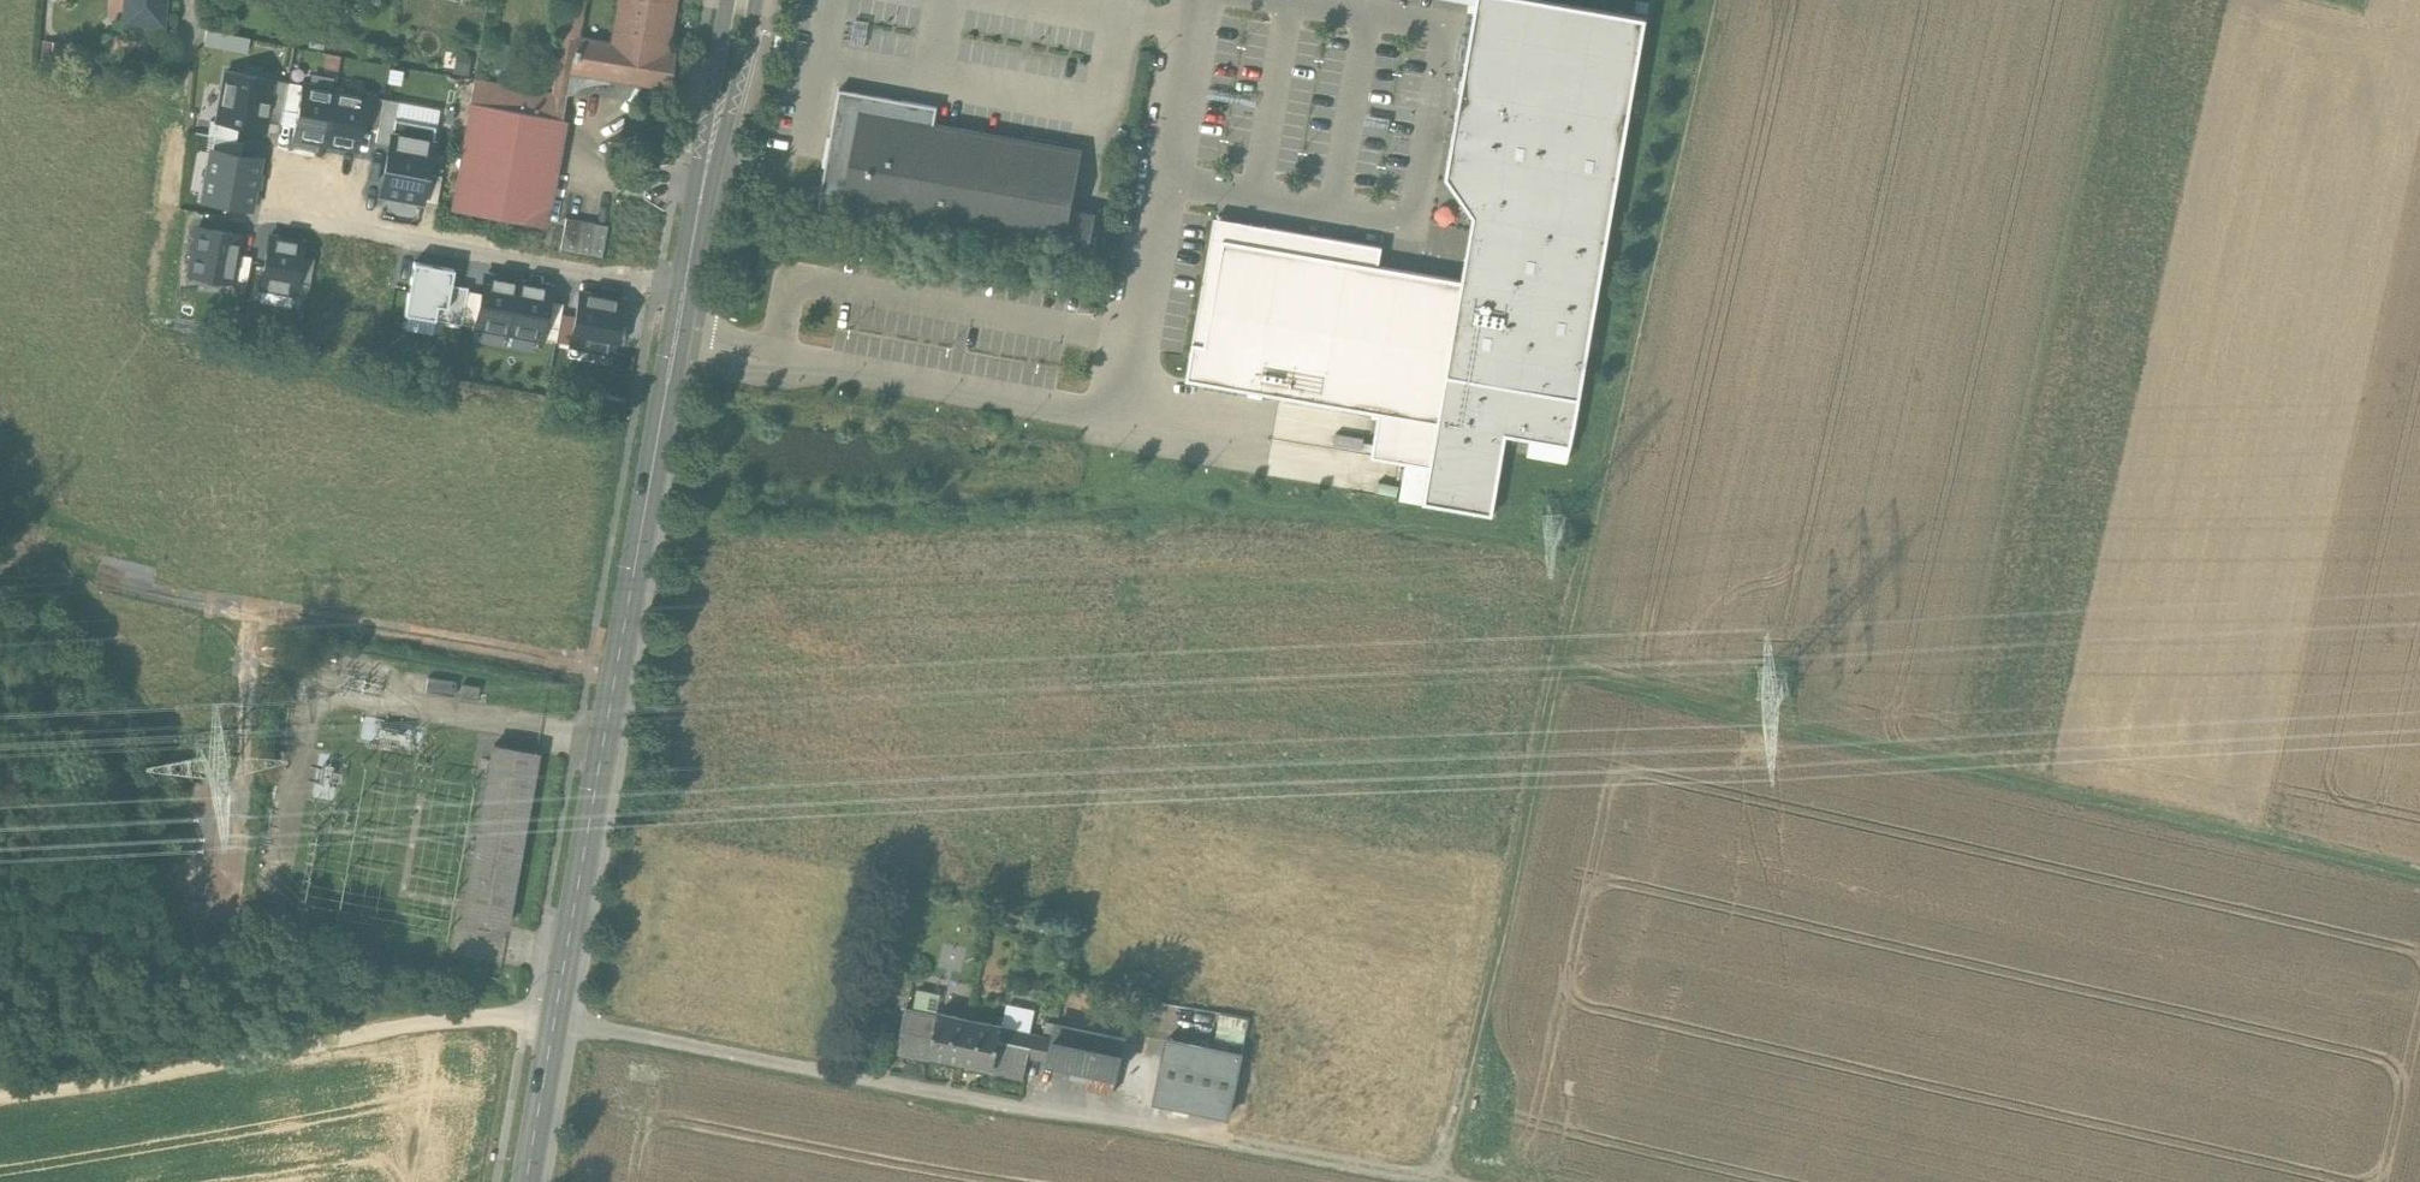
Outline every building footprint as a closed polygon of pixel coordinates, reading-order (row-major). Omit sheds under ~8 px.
[(123,22),(163,25),(165,0),(125,0),(123,22)] [(550,91),(565,94),(570,71),(575,40),(583,0),(568,0),(550,91)] [(614,47),(575,40),(570,71),(667,88),(673,56),(664,54),(668,33),(666,33),(672,0),(622,0),(614,47)] [(1467,78),(1629,106),(1648,28),(1488,0),(1481,0),(1471,58),(1467,78)] [(869,23),(855,21),(851,45),(866,48),(869,23)] [(204,46),(246,54),(249,40),(207,32),(204,46)] [(496,45),(492,71),(514,75),(518,49),(496,45)] [(468,78),(471,58),(456,56),(453,76),(468,78)] [(266,122),(273,80),(226,71),(217,122),(217,123),(240,127),(264,132),(266,122)] [(1629,106),(1467,78),(1461,115),(1448,187),(1453,194),(1474,223),(1462,288),(1432,468),(1407,464),(1401,500),(1491,515),(1504,438),(1570,450),(1629,106)] [(288,83),(273,80),(266,122),(280,125),(283,111),(288,83)] [(550,93),(475,81),(469,105),(474,105),(455,210),(542,226),(567,95),(565,94),(550,91),(550,93)] [(297,113),(302,85),(288,83),(283,111),(297,113)] [(292,137),(325,143),(335,91),(302,85),(297,113),(292,137)] [(857,92),(841,90),(820,209),(1087,257),(1094,217),(1071,213),(1082,151),(931,124),(934,106),(857,92)] [(368,97),(335,91),(325,143),(358,149),(363,125),(368,97)] [(378,128),(383,100),(368,97),(363,125),(378,128)] [(376,143),(390,145),(394,119),(397,102),(383,100),(378,128),(376,143)] [(1388,132),(1390,118),(1367,114),(1365,127),(1388,132)] [(436,127),(394,119),(390,145),(380,195),(422,203),(427,174),(436,127)] [(214,138),(237,142),(240,127),(217,123),(217,122),(212,121),(209,137),(214,138)] [(237,142),(214,138),(211,152),(240,157),(242,143),(237,142)] [(240,157),(211,152),(203,199),(250,208),(259,160),(240,157)] [(427,174),(422,203),(437,206),(442,177),(427,174)] [(566,218),(560,252),(602,260),(608,226),(566,218)] [(1230,225),(1214,223),(1191,356),(1187,382),(1379,415),(1371,458),(1407,464),(1432,468),(1462,288),(1378,274),(1382,251),(1230,225)] [(231,283),(237,254),(240,235),(198,227),(189,275),(231,283)] [(293,294),(301,253),(303,242),(269,235),(260,288),(293,294)] [(293,294),(307,297),(315,256),(301,253),(293,294)] [(231,283),(245,285),(250,256),(237,254),(231,283)] [(454,269),(413,262),(404,314),(444,322),(451,284),(454,269)] [(475,327),(508,333),(517,281),(485,275),(480,299),(475,327)] [(550,287),(517,281),(508,333),(541,339),(548,299),(550,287)] [(467,287),(451,284),(444,322),(461,324),(466,296),(467,287)] [(569,344),(613,353),(623,301),(579,293),(574,319),(570,342),(569,344)] [(480,299),(466,296),(461,324),(475,327),(480,299)] [(541,339),(555,342),(556,339),(560,316),(563,302),(548,299),(541,339)] [(570,342),(574,319),(560,316),(556,339),(570,342)] [(456,684),(427,679),(425,693),(454,698),(456,684)] [(479,689),(462,686),(460,699),(477,702),(479,689)] [(507,691),(493,689),(491,703),(505,705),(507,691)] [(536,753),(495,746),(464,920),(505,927),(536,753)] [(1002,1025),(1030,1030),(1034,1009),(1006,1003),(1002,1025)] [(1002,1025),(937,1013),(937,1016),(905,1010),(897,1053),(930,1059),(931,1053),(993,1064),(991,1071),(1024,1077),(1029,1054),(1051,1058),(1055,1039),(1053,1038),(1001,1029),(1002,1025)] [(1220,1013),(1215,1038),(1243,1043),(1248,1018),(1220,1013)] [(1053,1038),(1055,1039),(1051,1058),(1051,1060),(1075,1064),(1072,1077),(1089,1080),(1088,1088),(1114,1093),(1125,1036),(1055,1024),(1053,1038)] [(1241,1051),(1168,1037),(1156,1100),(1229,1114),(1241,1051)]
